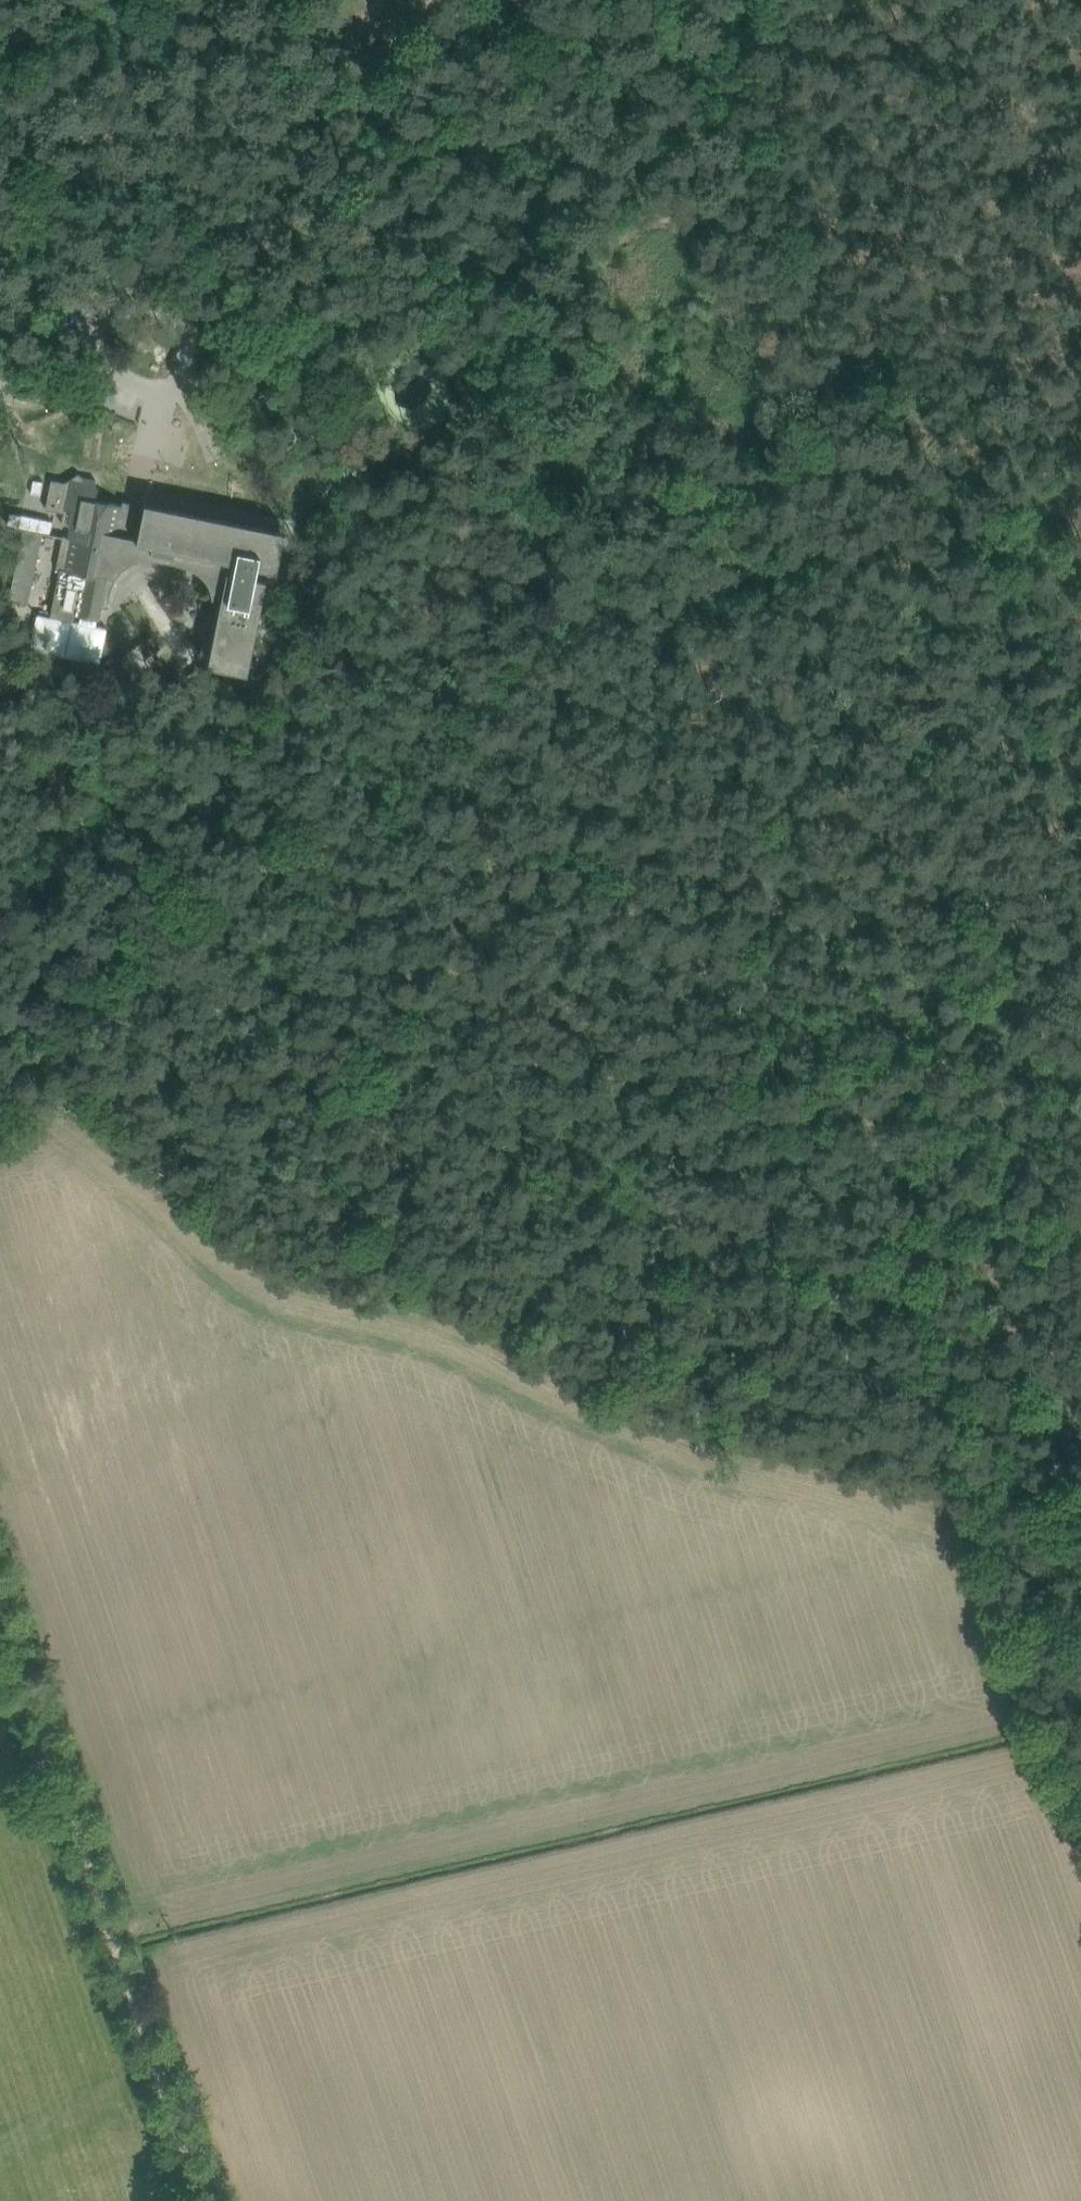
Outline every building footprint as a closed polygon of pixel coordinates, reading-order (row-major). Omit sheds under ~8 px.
[(60,570),(50,616),(73,621),(74,615),(98,620),(101,608),(108,608),(109,602),(109,597),(110,592),(114,582),(116,577),(119,573),(122,569),(130,563),(135,561),(140,560),(145,559),(150,559),(156,560),(166,561),(171,562),(176,563),(181,565),(186,566),(191,569),(195,571),(200,574),(204,577),(207,581),(209,586),(211,591),(212,596),(212,598),(213,598),(222,600),(208,666),(248,674),(267,580),(257,578),(259,568),(277,572),(285,532),(145,503),(138,538),(127,536),(132,523),(119,520),(122,506),(96,500),(98,489),(95,482),(96,481),(83,478),(78,474),(65,483),(51,480),(49,491),(55,492),(53,499),(47,498),(45,509),(63,513),(61,524),(70,526),(67,538),(62,537),(56,569),(60,570)] [(33,480),(30,493),(39,495),(42,482),(33,480)] [(19,524),(32,527),(34,518),(21,515),(19,524)] [(44,545),(52,546),(54,539),(45,537),(44,545)] [(32,578),(37,556),(19,552),(15,575),(32,578)]
